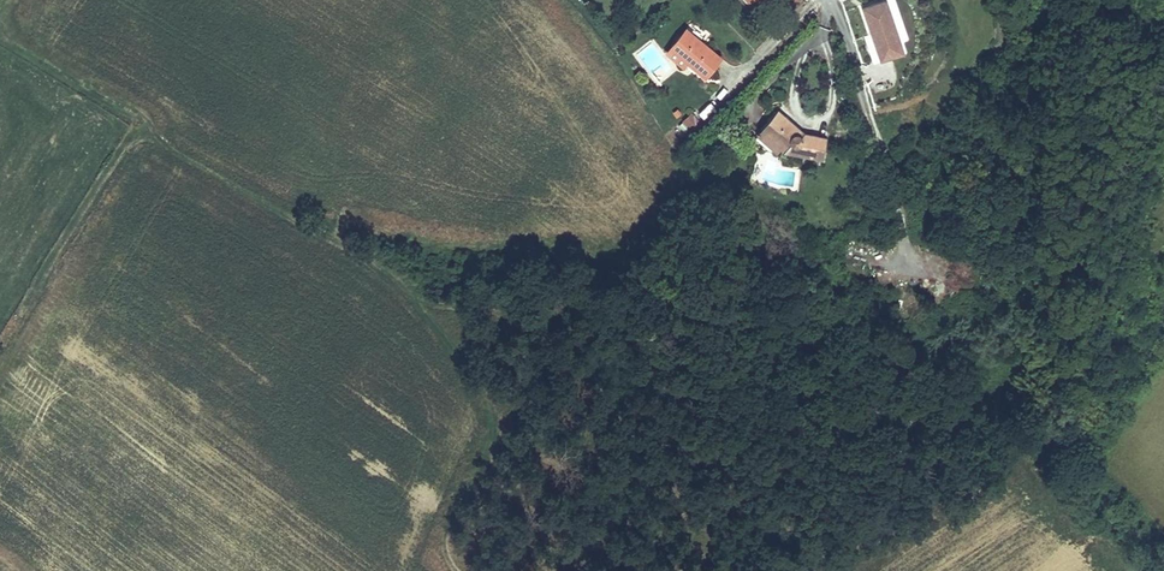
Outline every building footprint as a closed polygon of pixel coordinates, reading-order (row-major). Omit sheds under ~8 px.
[(872,35),(877,51),(900,43),(885,2),(863,10),(872,35)] [(686,28),(671,47),(704,75),(719,57),(686,28)] [(877,51),(872,35),(865,37),(870,53),(877,51)] [(779,110),(762,129),(785,149),(823,156),(827,138),(805,133),(779,110)] [(684,121),(692,130),(699,123),(691,114),(684,121)]
